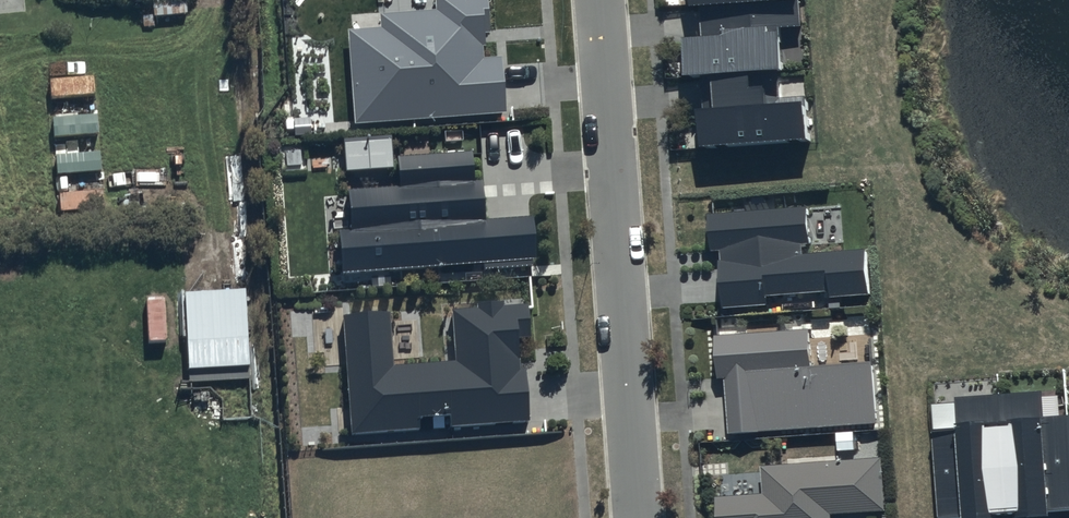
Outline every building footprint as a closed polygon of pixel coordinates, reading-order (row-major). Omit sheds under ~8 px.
[(436,12),(379,16),(380,30),(348,32),(355,127),(506,116),(502,59),(483,60),(482,48),(485,48),(485,37),(490,37),(488,0),(435,0),(436,12)] [(695,12),(703,12),(705,40),(685,42),(687,85),(715,84),(716,106),(701,107),(704,144),(811,137),(808,99),(770,102),(769,94),(755,95),(754,75),(784,73),(781,27),(802,26),(800,0),(694,0),(695,12)] [(94,81),(50,81),(50,98),(95,97),(94,81)] [(97,119),(52,120),(53,136),(97,136),(97,119)] [(100,156),(55,157),(56,174),(100,173),(100,156)] [(471,156),(399,160),(401,190),(348,193),(351,232),(339,233),(342,277),(536,264),(533,220),(486,223),(483,182),(473,182),(471,156)] [(103,194),(59,194),(59,211),(104,210),(103,194)] [(811,208),(710,216),(713,254),(721,253),(725,310),(769,307),(769,298),(833,293),(834,300),(871,297),(868,251),(807,256),(806,247),(814,246),(811,208)] [(249,380),(245,293),(185,296),(188,383),(249,380)] [(388,315),(343,318),(352,438),(421,433),(420,421),(452,419),(452,430),(529,424),(525,373),(521,373),(518,343),(530,342),(528,307),(502,309),(502,305),(477,307),(478,313),(454,315),(458,366),(392,370),(388,315)] [(728,379),(731,435),(880,426),(876,365),(815,369),(813,333),(716,338),(718,380),(728,379)] [(935,405),(943,517),(1055,517),(1055,516),(1068,515),(1068,418),(1048,419),(1046,392),(957,398),(957,404),(935,405)] [(884,460),(766,467),(766,497),(720,497),(720,517),(833,517),(833,513),(885,513),(884,460)]
